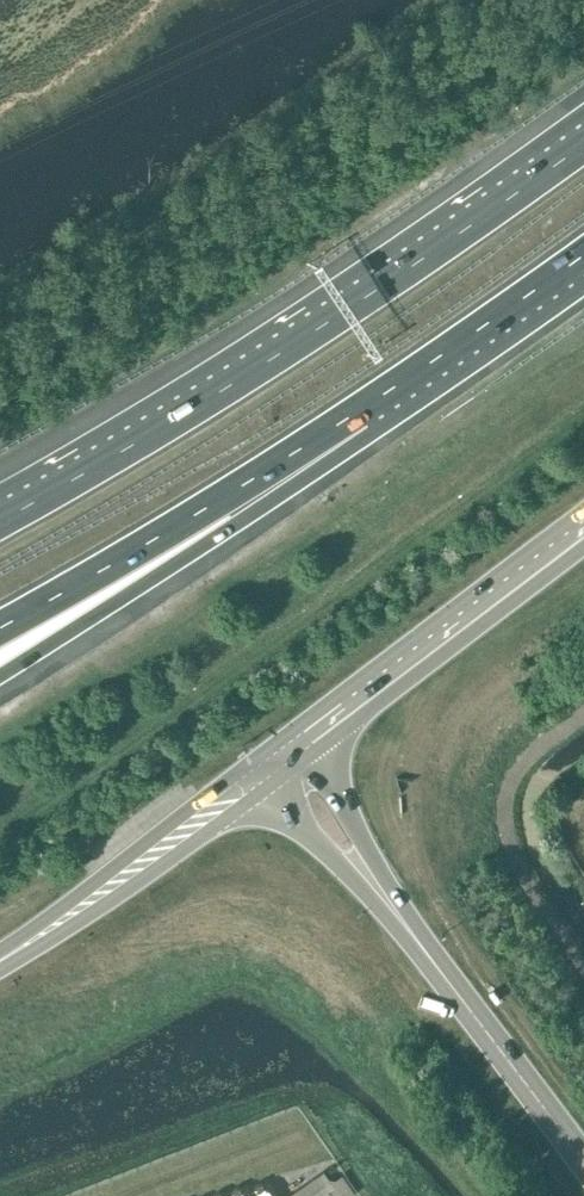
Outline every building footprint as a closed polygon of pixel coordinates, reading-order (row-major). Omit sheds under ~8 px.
[(285,1195),(317,1195),(329,1187),(335,1195),(350,1195),(355,1193),(341,1174),(335,1179),(329,1177),(323,1169),(285,1195)]
